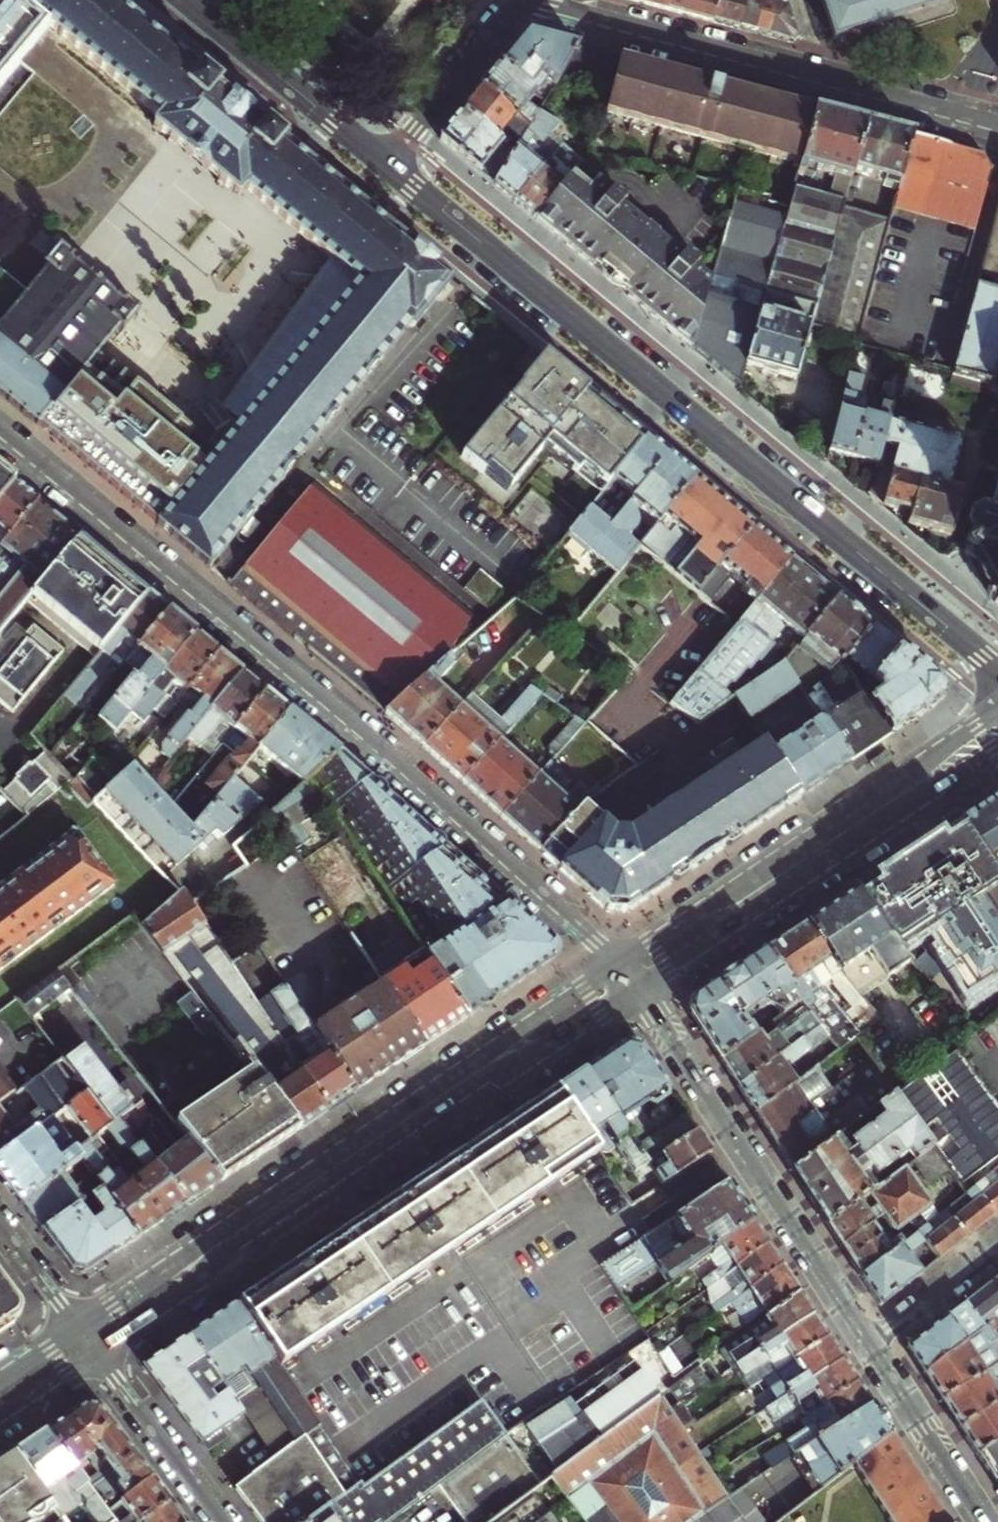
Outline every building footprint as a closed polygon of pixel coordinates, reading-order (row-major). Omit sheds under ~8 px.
[(47,30),(9,0),(0,0),(0,88),(47,30)] [(49,25),(128,90),(160,119),(153,128),(238,198),(244,190),(357,283),(209,460),(156,524),(165,530),(209,567),(296,462),(355,390),(408,326),(411,328),(450,280),(435,268),(437,266),(413,246),(412,248),(396,235),(394,237),(283,144),(286,140),(266,124),(264,126),(239,105),(218,88),(220,85),(200,69),(197,73),(109,0),(18,0),(49,25)] [(644,4),(668,10),(671,0),(627,0),(644,4)] [(668,10),(691,16),(714,22),(719,0),(671,0),(668,10)] [(741,0),(719,0),(714,22),(727,26),(739,29),(744,9),(740,5),(741,0)] [(759,0),(741,0),(740,5),(744,9),(739,29),(749,31),(756,33),(761,14),(756,13),(759,0)] [(756,33),(765,35),(772,37),(777,18),(774,18),(778,1),(778,0),(759,0),(756,13),(761,14),(756,33)] [(772,37),(783,40),(793,43),(800,37),(787,0),(778,0),(778,1),(774,18),(777,18),(772,37)] [(823,2),(834,37),(888,20),(938,4),(936,0),(830,0),(823,2)] [(559,80),(578,48),(554,41),(526,34),(499,66),(535,96),(544,104),(559,80)] [(583,86),(592,51),(586,50),(578,48),(559,80),(583,86)] [(596,90),(604,55),(598,53),(592,51),(583,86),(596,90)] [(609,94),(618,59),(612,57),(604,55),(596,90),(609,94)] [(799,166),(814,111),(797,107),(777,101),(719,86),(665,71),(637,64),(618,59),(609,94),(604,113),(799,166)] [(535,96),(499,66),(492,75),(480,89),(529,129),(536,117),(525,108),(535,96)] [(529,129),(480,89),(471,100),(461,112),(497,141),(506,130),(521,142),(529,129)] [(836,177),(852,121),(838,118),(814,111),(799,166),(796,177),(802,178),(805,169),(836,177)] [(497,141),(461,112),(449,126),(438,140),(460,158),(494,187),(513,155),(497,141)] [(521,142),(513,155),(494,187),(503,193),(515,204),(561,147),(551,138),(558,129),(538,114),(536,117),(529,129),(521,142)] [(793,191),(785,219),(766,293),(771,294),(779,296),(793,300),(816,306),(844,205),(865,125),(852,121),(836,177),(830,201),(793,191)] [(884,185),(898,134),(883,130),(865,125),(844,205),(872,212),(884,185)] [(816,306),(810,326),(859,339),(911,138),(906,136),(898,134),(884,185),(872,212),(844,205),(816,306)] [(911,138),(859,339),(856,348),(863,350),(904,361),(952,374),(997,206),(997,193),(986,189),(991,171),(980,157),(976,155),(911,138)] [(582,164),(561,147),(515,204),(524,211),(535,220),(571,176),(582,164)] [(589,191),(571,176),(535,220),(547,231),(567,247),(592,268),(594,265),(631,295),(628,298),(640,308),(692,350),(710,286),(693,272),(699,264),(686,253),(677,265),(668,257),(674,249),(632,215),(626,222),(617,214),(626,203),(613,193),(612,194),(597,182),(589,191)] [(780,211),(783,201),(737,191),(735,201),(780,211)] [(732,205),(710,286),(692,350),(715,369),(740,390),(746,365),(763,304),(766,293),(785,219),(732,205)] [(952,374),(989,384),(986,394),(997,397),(997,206),(952,374)] [(38,426),(91,363),(120,326),(124,329),(140,310),(126,298),(124,300),(73,258),(75,256),(60,244),(44,263),(48,266),(0,325),(0,394),(38,426)] [(771,294),(766,293),(763,304),(746,365),(767,370),(796,378),(810,326),(774,316),(779,296),(771,294)] [(113,341),(135,361),(171,322),(149,302),(113,341)] [(851,370),(857,372),(863,350),(856,348),(851,370)] [(499,409),(461,455),(506,492),(540,451),(545,445),(573,469),(601,492),(646,439),(590,393),(565,373),(544,355),(499,409)] [(902,372),(986,394),(989,384),(952,374),(904,361),(902,372)] [(209,460),(91,363),(38,426),(156,524),(209,460)] [(863,373),(857,372),(851,370),(829,454),(841,457),(854,460),(868,403),(858,400),(865,376),(863,373)] [(869,399),(868,403),(854,460),(865,463),(877,467),(891,412),(901,376),(892,374),(888,375),(887,381),(883,380),(877,401),(869,399)] [(906,416),(891,412),(877,467),(870,497),(880,506),(896,510),(911,515),(909,524),(935,531),(953,536),(965,491),(949,487),(961,440),(904,425),(906,416)] [(641,546),(695,480),(684,471),(657,449),(646,439),(626,463),(601,492),(594,501),(568,533),(617,574),(641,546)] [(573,469),(545,445),(540,451),(568,475),(573,469)] [(0,470),(0,503),(16,484),(3,473),(0,470)] [(385,713),(441,663),(471,611),(392,546),(314,480),(228,583),(297,640),(385,713)] [(724,504),(695,480),(641,546),(698,593),(753,528),(724,504)] [(992,505),(984,502),(982,499),(979,501),(980,503),(973,509),(971,507),(969,509),(970,511),(968,521),(965,522),(966,524),(969,524),(975,533),(973,538),(969,536),(968,542),(970,548),(966,551),(969,558),(971,557),(988,589),(987,590),(992,598),(994,597),(996,602),(996,604),(997,604),(997,481),(992,505)] [(0,503),(0,543),(4,546),(40,503),(30,495),(16,484),(0,503)] [(4,546),(0,551),(0,634),(12,620),(28,601),(81,537),(60,519),(40,503),(4,546)] [(772,543),(753,528),(698,593),(708,602),(727,579),(748,596),(742,602),(750,609),(791,559),(772,543)] [(81,537),(28,601),(97,658),(150,594),(117,568),(81,537)] [(698,593),(641,546),(617,574),(568,633),(671,703),(736,626),(708,602),(698,593)] [(791,559),(750,609),(741,620),(772,645),(783,631),(799,644),(838,598),(812,576),(791,559)] [(464,589),(487,608),(504,589),(480,569),(464,589)] [(150,594),(97,658),(67,695),(78,703),(115,659),(125,667),(171,612),(161,604),(150,594)] [(852,609),(838,598),(799,644),(804,649),(798,656),(798,658),(799,660),(825,680),(841,666),(873,627),(852,609)] [(184,623),(171,612),(125,667),(130,671),(93,717),(115,735),(133,714),(198,634),(184,623)] [(0,634),(0,654),(6,659),(28,633),(12,620),(0,634)] [(772,645),(741,620),(736,626),(671,703),(698,722),(731,699),(726,692),(733,684),(735,685),(748,670),(750,671),(759,660),(761,662),(774,647),(772,645)] [(34,626),(28,633),(6,659),(0,667),(0,702),(13,713),(64,652),(34,626)] [(888,639),(873,627),(841,666),(862,696),(900,649),(888,639)] [(211,645),(198,634),(133,714),(145,724),(155,712),(166,720),(175,709),(221,653),(211,645)] [(940,682),(900,649),(862,696),(865,700),(891,737),(904,728),(933,708),(938,705),(940,682)] [(232,663),(221,653),(175,709),(186,718),(163,746),(163,753),(172,760),(190,738),(244,673),(232,663)] [(424,748),(461,707),(449,697),(436,685),(456,664),(448,657),(441,663),(385,713),(405,731),(424,748)] [(784,663),(735,696),(753,723),(802,690),(784,663)] [(255,682),(244,673),(190,738),(202,748),(206,743),(218,753),(224,746),(236,731),(268,693),(255,682)] [(449,697),(461,707),(473,694),(476,690),(465,680),(449,697)] [(491,735),(461,707),(424,748),(444,766),(462,782),(499,742),(541,695),(531,686),(501,718),(491,735)] [(548,686),(541,695),(554,704),(561,695),(548,686)] [(279,702),(268,693),(236,731),(244,737),(231,752),(203,786),(219,800),(238,777),(260,750),(292,712),(279,702)] [(473,694),(461,707),(491,735),(501,718),(473,694)] [(891,737),(865,700),(826,726),(851,763),(870,750),(891,737)] [(851,763),(826,726),(816,710),(766,743),(801,796),(828,778),(851,763)] [(334,748),(292,712),(260,750),(304,787),(310,780),(341,753),(334,748)] [(548,754),(554,758),(584,726),(574,719),(548,748),(548,754)] [(244,737),(236,731),(224,746),(231,752),(244,737)] [(501,817),(549,764),(541,758),(530,769),(499,742),(462,782),(482,800),(501,817)] [(206,743),(202,748),(214,758),(218,753),(206,743)] [(793,802),(801,796),(766,743),(736,763),(729,753),(707,768),(714,778),(630,832),(614,835),(582,806),(540,853),(586,893),(609,913),(618,914),(623,915),(684,874),(728,845),(747,832),(769,817),(793,802)] [(27,817),(73,779),(47,750),(4,788),(27,817)] [(874,771),(892,758),(888,751),(869,764),(874,771)] [(396,803),(341,753),(310,780),(328,807),(426,954),(468,1018),(536,973),(553,962),(554,946),(512,908),(461,861),(426,831),(396,803)] [(89,807),(108,791),(118,782),(93,762),(76,783),(75,781),(68,786),(89,807)] [(540,853),(582,806),(587,801),(602,790),(598,784),(588,791),(578,782),(569,793),(564,789),(570,783),(549,764),(501,817),(521,835),(540,853)] [(262,805),(238,777),(219,800),(195,829),(135,767),(118,782),(108,791),(178,869),(219,832),(225,838),(262,805)] [(310,780),(304,787),(273,814),(288,835),(292,833),(295,837),(301,833),(298,828),(328,807),(310,780)] [(70,798),(74,795),(68,788),(64,791),(70,798)] [(987,804),(960,821),(997,877),(997,796),(987,804)] [(892,943),(908,932),(913,934),(918,931),(933,936),(972,992),(997,975),(997,927),(980,900),(997,888),(997,877),(960,821),(934,839),(896,865),(855,892),(889,938),(892,943)] [(115,887),(108,876),(110,874),(87,843),(84,845),(75,833),(0,889),(0,973),(115,887)] [(356,940),(289,838),(220,885),(286,985),(287,987),(356,940)] [(330,1111),(259,1003),(186,892),(144,929),(218,1025),(243,1057),(251,1067),(300,1130),(315,1121),(330,1111)] [(836,964),(862,996),(912,962),(892,943),(889,938),(855,892),(831,908),(808,923),(836,964)] [(799,929),(786,938),(820,988),(830,982),(851,1008),(843,1014),(861,1034),(881,1020),(862,996),(836,964),(808,923),(799,929)] [(801,1003),(821,1026),(830,1036),(841,1049),(861,1034),(843,1014),(826,995),(820,988),(786,938),(778,943),(765,952),(801,1003)] [(450,1031),(468,1018),(426,954),(411,964),(399,945),(371,963),(382,980),(426,1046),(450,1031)] [(722,981),(758,1035),(773,1024),(763,1011),(773,1004),(781,1006),(786,1014),(801,1003),(765,952),(750,962),(722,981)] [(58,973),(71,990),(75,995),(83,988),(70,971),(79,964),(76,960),(58,973)] [(71,990),(58,973),(20,1001),(32,1017),(71,990)] [(406,1060),(426,1046),(382,980),(313,1025),(358,1092),(371,1083),(406,1060)] [(722,1062),(758,1035),(722,981),(712,987),(694,999),(693,1005),(691,1013),(706,1036),(722,1062)] [(358,1092),(313,1025),(287,987),(286,985),(259,1003),(330,1111),(343,1102),(358,1092)] [(739,1088),(821,1026),(801,1003),(786,1014),(773,1024),(758,1035),(722,1062),(731,1076),(739,1088)] [(989,1031),(997,1042),(997,1023),(989,1031)] [(243,1057),(218,1025),(205,1036),(230,1068),(243,1057)] [(755,1113),(813,1070),(818,1066),(808,1053),(830,1036),(821,1026),(739,1088),(747,1101),(755,1113)] [(222,1183),(176,1124),(137,1075),(118,1091),(81,1043),(63,1057),(65,1061),(90,1093),(114,1124),(122,1118),(188,1206),(206,1194),(222,1183)] [(650,1165),(698,1134),(686,1116),(656,1135),(638,1109),(649,1102),(651,1104),(654,1102),(658,1104),(666,1099),(666,1094),(664,1092),(669,1089),(642,1047),(628,1044),(611,1055),(586,1072),(650,1165)] [(956,1050),(895,1097),(932,1149),(948,1171),(966,1196),(976,1188),(997,1170),(997,1106),(956,1050)] [(53,1119),(62,1113),(90,1093),(65,1061),(17,1096),(0,1108),(0,1157),(53,1119)] [(776,1145),(794,1172),(895,1097),(868,1061),(828,1090),(813,1070),(755,1113),(776,1145)] [(300,1130),(251,1067),(247,1070),(251,1075),(176,1124),(222,1183),(265,1154),(300,1130)] [(650,1165),(586,1072),(573,1080),(557,1091),(599,1153),(601,1152),(608,1157),(615,1152),(613,1144),(616,1143),(618,1151),(639,1181),(654,1172),(650,1165)] [(17,1096),(0,1074),(0,1108),(17,1096)] [(599,1153),(557,1091),(546,1099),(518,1118),(484,1140),(450,1163),(406,1192),(369,1217),(351,1229),(316,1252),(286,1272),(266,1285),(249,1297),(240,1303),(282,1366),(599,1153)] [(91,1140),(107,1128),(114,1124),(90,1093),(62,1113),(65,1117),(71,1113),(91,1140)] [(821,1213),(828,1225),(881,1186),(875,1178),(910,1152),(916,1161),(932,1149),(895,1097),(794,1172),(803,1186),(821,1213)] [(122,1118),(114,1124),(107,1128),(119,1144),(124,1145),(129,1152),(117,1161),(164,1222),(177,1213),(188,1206),(122,1118)] [(21,1204),(83,1159),(76,1151),(53,1119),(0,1157),(0,1176),(5,1183),(21,1204)] [(650,1165),(654,1172),(663,1187),(693,1167),(712,1155),(705,1145),(698,1134),(650,1165)] [(164,1222),(117,1161),(106,1169),(100,1162),(101,1158),(89,1142),(76,1151),(83,1159),(103,1188),(140,1238),(153,1230),(164,1222)] [(932,1149),(916,1161),(932,1182),(948,1171),(932,1149)] [(79,1205),(103,1188),(83,1159),(21,1204),(32,1218),(42,1232),(79,1205)] [(920,1232),(939,1217),(905,1169),(881,1186),(828,1225),(838,1240),(856,1268),(862,1278),(920,1232)] [(976,1188),(997,1215),(997,1214),(997,1170),(976,1188)] [(633,1311),(710,1255),(755,1222),(746,1209),(731,1184),(603,1267),(618,1290),(633,1311)] [(103,1188),(79,1205),(115,1255),(128,1246),(140,1238),(103,1188)] [(966,1196),(948,1210),(969,1237),(988,1222),(997,1215),(976,1188),(966,1196)] [(115,1255),(79,1205),(42,1232),(59,1255),(71,1271),(84,1276),(96,1267),(115,1255)] [(939,1217),(920,1232),(941,1259),(956,1247),(969,1237),(948,1210),(939,1217)] [(710,1288),(725,1277),(770,1245),(762,1233),(755,1222),(710,1255),(720,1269),(705,1280),(710,1288)] [(941,1259),(920,1232),(862,1278),(868,1286),(877,1301),(881,1306),(941,1259)] [(730,1306),(784,1267),(777,1256),(770,1245),(725,1277),(734,1291),(714,1307),(719,1314),(730,1306)] [(757,1326),(801,1294),(800,1291),(793,1280),(784,1267),(730,1306),(746,1327),(754,1322),(757,1326)] [(1,1330),(16,1320),(19,1300),(0,1275),(0,1330),(1,1330)] [(997,1336),(997,1289),(994,1283),(983,1292),(965,1305),(984,1329),(992,1341),(997,1336)] [(739,1365),(816,1316),(809,1305),(801,1294),(757,1326),(705,1364),(717,1379),(739,1365)] [(273,1461),(240,1486),(235,1489),(260,1521),(378,1521),(379,1521),(380,1521),(388,1521),(427,1493),(439,1510),(449,1503),(463,1521),(490,1521),(534,1490),(541,1484),(506,1435),(484,1403),(363,1487),(282,1366),(240,1303),(207,1325),(146,1366),(144,1367),(145,1369),(174,1407),(208,1452),(227,1439),(219,1430),(241,1413),(233,1400),(256,1385),(248,1374),(252,1371),(300,1441),(273,1461)] [(911,1352),(925,1374),(984,1329),(965,1305),(908,1349),(911,1352)] [(704,1325),(716,1316),(709,1306),(697,1315),(704,1325)] [(767,1379),(831,1338),(824,1328),(816,1316),(739,1365),(754,1387),(767,1379)] [(943,1402),(997,1365),(997,1336),(992,1341),(984,1329),(925,1374),(934,1389),(943,1402)] [(768,1410),(845,1361),(838,1350),(831,1338),(767,1379),(773,1389),(760,1398),(762,1402),(748,1412),(753,1420),(768,1410)] [(642,1344),(646,1350),(654,1345),(650,1339),(642,1344)] [(678,1365),(669,1350),(661,1356),(671,1371),(678,1365)] [(566,1395),(506,1435),(541,1484),(552,1476),(661,1397),(637,1361),(572,1404),(566,1395)] [(807,1417),(860,1383),(853,1373),(845,1361),(768,1410),(776,1422),(801,1407),(807,1417)] [(705,1364),(661,1397),(670,1410),(717,1379),(705,1364)] [(960,1429),(997,1404),(997,1365),(943,1402),(952,1416),(960,1429)] [(241,1413),(273,1461),(300,1441),(252,1371),(248,1374),(256,1385),(233,1400),(241,1413)] [(777,1468),(874,1406),(867,1395),(860,1383),(807,1417),(814,1428),(769,1456),(777,1468)] [(894,1436),(883,1419),(874,1406),(777,1468),(730,1498),(670,1410),(661,1397),(552,1476),(583,1518),(586,1521),(781,1521),(854,1467),(894,1436)] [(978,1456),(997,1442),(997,1404),(960,1429),(969,1442),(978,1456)] [(117,1487),(125,1499),(153,1479),(125,1441),(99,1407),(88,1405),(80,1410),(70,1417),(112,1474),(90,1489),(107,1512),(113,1508),(117,1505),(106,1488),(120,1478),(124,1482),(117,1487)] [(112,1474),(70,1417),(58,1424),(48,1431),(90,1489),(112,1474)] [(110,1517),(107,1512),(90,1489),(48,1431),(33,1441),(15,1453),(52,1505),(59,1515),(61,1516),(62,1516),(64,1516),(78,1506),(79,1504),(79,1502),(77,1499),(81,1497),(85,1503),(84,1509),(94,1521),(114,1521),(110,1517)] [(889,1521),(949,1521),(918,1473),(894,1436),(854,1467),(889,1521)] [(978,1456),(987,1470),(997,1487),(997,1442),(978,1456)] [(52,1505),(15,1453),(0,1463),(0,1521),(28,1521),(52,1505)] [(124,1521),(144,1521),(171,1503),(162,1491),(153,1479),(125,1499),(120,1503),(131,1517),(124,1521)] [(534,1490),(490,1521),(557,1521),(534,1490)] [(180,1515),(171,1503),(144,1521),(185,1521),(180,1515)] [(115,1512),(113,1508),(107,1512),(110,1517),(115,1514),(115,1513),(115,1512)]
